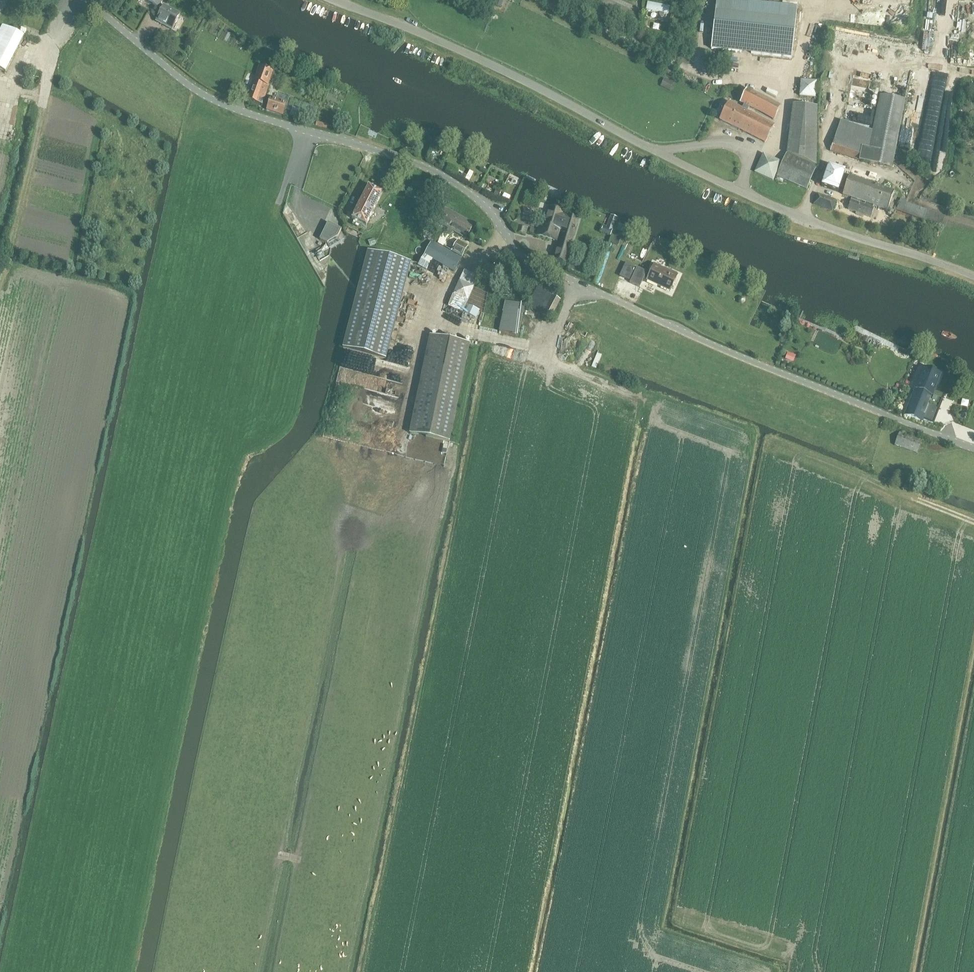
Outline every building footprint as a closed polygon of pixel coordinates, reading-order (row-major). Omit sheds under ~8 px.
[(792,58),(797,7),(729,0),(717,0),(712,49),(792,58)] [(647,2),(646,9),(668,14),(669,6),(647,2)] [(157,21),(172,30),(180,15),(165,6),(157,21)] [(6,72),(25,36),(3,25),(0,31),(0,68),(6,72)] [(269,86),(268,85),(273,70),(260,66),(248,99),(262,104),(269,86)] [(920,156),(934,158),(947,78),(933,76),(920,156)] [(664,79),(661,86),(670,90),(673,83),(664,79)] [(799,96),(815,98),(817,82),(801,80),(799,96)] [(235,96),(238,90),(230,87),(228,93),(235,96)] [(781,106),(748,89),(741,103),(744,105),(743,108),(730,102),(720,120),(765,143),(774,124),(747,111),(749,107),(773,120),(781,106)] [(831,151),(860,160),(859,161),(892,167),(906,100),(880,95),(873,131),(840,121),(831,151)] [(267,107),(285,113),(289,102),(271,96),(267,107)] [(295,97),(291,110),(313,116),(312,122),(325,126),(331,107),(295,97)] [(807,189),(817,166),(817,107),(793,104),(787,154),(777,176),(807,189)] [(755,171),(773,181),(782,163),(764,153),(755,171)] [(829,166),(822,186),(838,192),(845,172),(829,166)] [(850,176),(843,195),(866,203),(865,205),(851,200),(848,209),(857,212),(856,214),(863,217),(864,214),(871,217),(874,208),(873,207),(874,206),(888,210),(894,192),(850,176)] [(367,225),(383,192),(373,187),(368,185),(352,218),(367,225)] [(817,194),(814,204),(832,211),(836,201),(817,194)] [(901,198),(897,208),(941,223),(944,212),(901,198)] [(441,206),(433,220),(448,228),(445,233),(449,235),(452,230),(453,231),(466,238),(469,240),(476,228),(473,227),(474,225),(474,224),(441,206)] [(553,259),(555,260),(565,262),(578,219),(562,214),(563,210),(550,207),(549,207),(545,225),(541,224),(537,235),(537,236),(557,241),(559,233),(562,234),(558,247),(557,246),(553,259)] [(328,222),(319,239),(327,243),(337,237),(341,229),(328,222)] [(610,235),(612,230),(606,227),(605,227),(603,233),(610,235)] [(616,231),(611,244),(618,246),(622,233),(616,231)] [(457,239),(452,250),(462,256),(468,246),(457,239)] [(454,271),(461,258),(432,242),(419,266),(427,270),(432,259),(454,271)] [(343,348),(386,359),(411,263),(368,252),(343,348)] [(123,256),(123,264),(131,264),(131,256),(123,256)] [(625,266),(620,276),(631,281),(630,283),(637,286),(640,287),(644,279),(647,281),(648,281),(670,291),(678,275),(655,265),(651,274),(637,267),(637,268),(626,263),(625,266)] [(459,281),(448,306),(463,313),(466,305),(474,287),(459,281)] [(550,318),(560,299),(553,295),(543,315),(550,318)] [(499,331),(519,335),(525,306),(506,302),(499,331)] [(466,305),(463,313),(476,319),(480,310),(466,305)] [(410,434),(449,442),(470,344),(430,336),(410,434)] [(917,385),(905,416),(922,422),(923,418),(930,403),(937,406),(942,393),(935,390),(941,375),(933,372),(923,368),(923,370),(918,368),(912,383),(917,385)] [(357,383),(360,377),(350,372),(347,378),(357,383)] [(894,445),(917,454),(922,441),(900,432),(894,445)]
